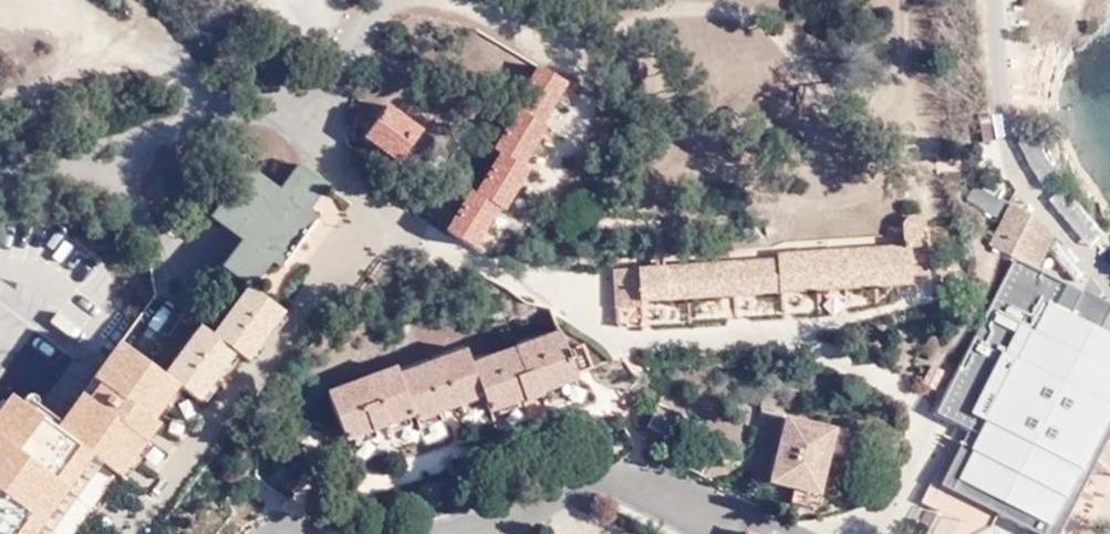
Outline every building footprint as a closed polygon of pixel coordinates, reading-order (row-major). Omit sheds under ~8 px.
[(446,230),(472,246),(496,207),(503,209),(526,168),(521,164),(545,124),(541,121),(565,81),(538,64),(513,106),(516,111),(494,149),(500,154),(477,191),(471,191),(446,230)] [(401,161),(422,129),(389,105),(366,137),(401,161)] [(1012,135),(1042,189),(1061,178),(1031,124),(1012,135)] [(300,163),(280,189),(247,166),(210,217),(239,238),(221,264),(246,285),(209,333),(197,324),(161,373),(118,341),(53,428),(9,396),(0,408),(0,533),(54,533),(104,466),(120,478),(160,423),(148,415),(173,380),(200,401),(234,352),(249,361),(285,312),(252,288),(271,262),(281,268),(318,219),(309,210),(328,184),(300,163)] [(1029,214),(973,185),(965,200),(999,220),(986,244),(1001,252),(1012,257),(1008,264),(933,413),(966,432),(938,486),(1037,533),(1057,533),(1109,430),(1109,334),(1101,329),(1109,309),(1109,306),(1034,267),(1044,247),(1020,235),(1029,214)] [(1050,201),(1089,247),(1106,232),(1067,187),(1050,201)] [(1054,227),(1029,214),(1020,235),(1044,247),(1054,227)] [(902,247),(904,285),(911,284),(910,277),(928,275),(925,220),(920,216),(910,215),(910,217),(903,219),(902,247)] [(1059,239),(1047,248),(1072,280),(1083,271),(1059,239)] [(774,257),(777,293),(904,285),(902,247),(775,253),(774,257)] [(1012,257),(1001,252),(998,259),(1008,264),(1012,257)] [(641,302),(777,293),(774,257),(613,269),(616,306),(637,305),(641,302)] [(54,296),(38,309),(58,333),(74,320),(54,296)] [(590,369),(581,345),(565,351),(556,331),(471,362),(466,348),(397,374),(393,368),(328,391),(343,440),(412,417),(414,422),(481,398),(486,411),(521,399),(526,404),(543,397),(543,390),(575,379),(574,375),(590,369)] [(676,441),(688,416),(660,402),(647,426),(676,441)] [(831,454),(838,428),(790,415),(772,480),(796,487),(820,493),(827,471),(831,454)] [(855,432),(838,428),(831,454),(848,457),(855,432)] [(820,493),(796,487),(793,503),(815,508),(837,496),(842,474),(827,471),(820,493)]
